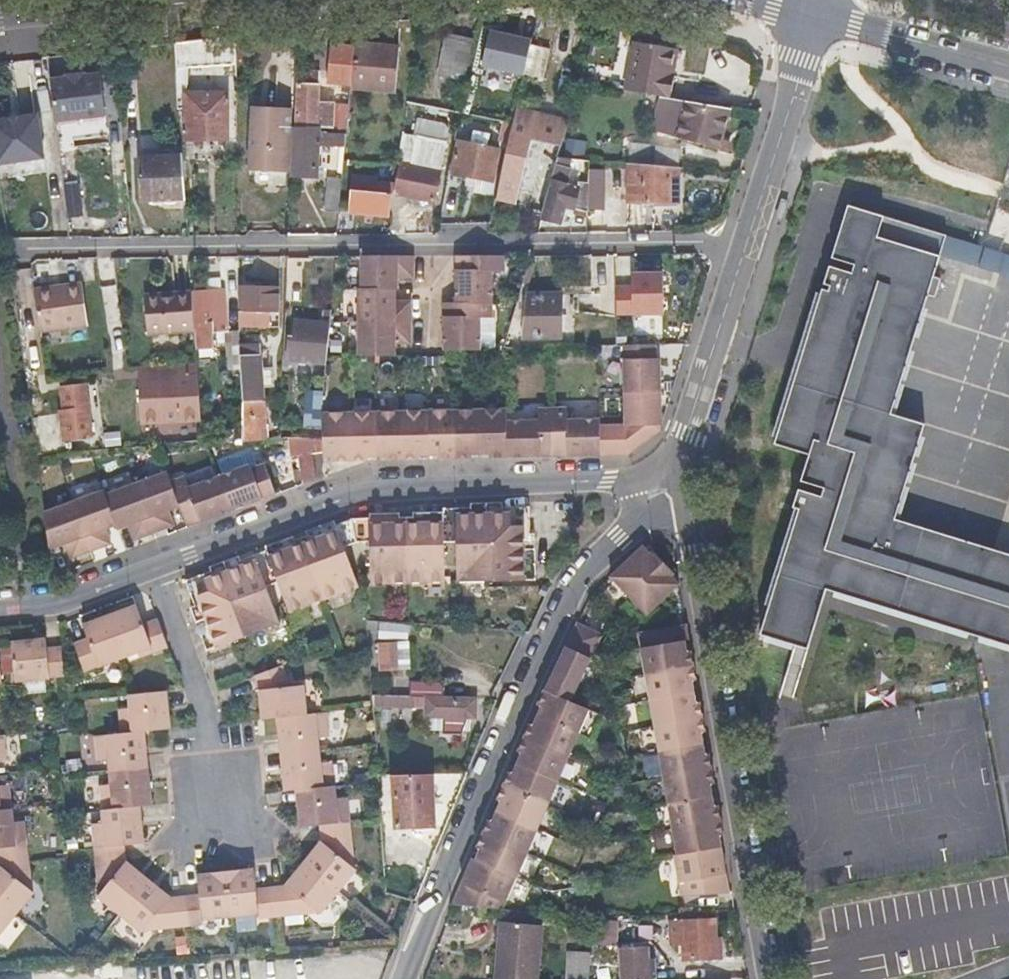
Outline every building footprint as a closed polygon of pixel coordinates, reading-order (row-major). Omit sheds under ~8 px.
[(496,43),(498,36),(499,28),(479,24),(476,39),(496,43)] [(455,110),(467,48),(443,44),(431,105),(455,110)] [(670,49),(649,47),(629,44),(623,94),(668,100),(671,76),(667,76),(670,49)] [(169,51),(170,65),(171,79),(178,78),(230,73),(229,45),(169,51)] [(349,52),(346,86),(345,93),(389,97),(392,54),(349,51),(349,52)] [(349,52),(332,53),(314,55),(312,84),(298,84),(298,91),(291,91),(289,133),(325,135),(326,85),(346,86),(349,52)] [(255,86),(255,82),(255,77),(271,77),(271,56),(232,57),(233,77),(243,77),(244,87),(255,86)] [(19,88),(47,83),(42,57),(14,62),(19,88)] [(179,102),(178,78),(171,79),(172,102),(179,102)] [(100,123),(95,80),(79,82),(78,80),(61,82),(61,84),(45,86),(50,129),(100,123)] [(183,148),(203,146),(223,144),(219,99),(179,102),(183,148)] [(685,102),(683,121),(680,141),(718,146),(719,135),(723,106),(685,102)] [(264,123),(245,123),(243,175),(284,177),(286,116),(264,116),(264,123)] [(0,126),(0,170),(43,164),(36,120),(0,126)] [(523,144),(557,152),(564,128),(529,120),(523,144)] [(410,140),(397,137),(393,169),(396,169),(390,198),(430,206),(442,147),(429,144),(431,136),(412,132),(410,140)] [(507,208),(514,179),(521,151),(516,150),(519,135),(506,133),(490,206),(507,208)] [(466,136),(465,142),(463,149),(453,147),(446,179),(489,188),(495,156),(479,152),(481,139),(466,136)] [(287,177),(298,177),(309,177),(310,152),(336,153),(337,142),(289,139),(287,177)] [(627,166),(628,166),(678,168),(680,152),(657,145),(631,145),(627,166)] [(584,216),(585,188),(569,188),(570,164),(554,163),(536,225),(567,225),(567,217),(584,217),(584,216)] [(177,164),(156,166),(135,168),(138,209),(180,207),(177,164)] [(678,168),(628,166),(627,199),(676,201),(678,168)] [(345,186),(344,195),(386,201),(388,202),(389,192),(345,186)] [(318,220),(326,221),(334,221),(337,188),(322,187),(318,220)] [(585,188),(584,216),(598,215),(599,189),(585,188)] [(76,190),(61,192),(65,225),(80,223),(76,190)] [(344,195),(343,206),(341,218),(383,223),(386,201),(344,195)] [(923,425),(890,414),(926,295),(934,297),(940,279),(932,277),(945,236),(846,206),(830,258),(853,265),(851,273),(828,266),(822,284),(828,286),(827,291),(797,385),(791,384),(773,444),(807,455),(799,482),(822,489),(820,497),(797,490),(791,508),(797,510),(758,635),(794,646),(815,579),(1008,639),(1008,555),(894,520),(923,425)] [(492,261),(450,261),(452,305),(484,304),(482,276),(492,275),(492,261)] [(404,262),(352,262),(352,296),(386,296),(389,296),(389,285),(404,285),(404,262)] [(613,315),(660,314),(659,271),(612,272),(613,315)] [(203,296),(189,296),(194,354),(208,352),(207,338),(220,338),(216,284),(202,285),(203,296)] [(78,288),(29,296),(36,339),(85,331),(78,288)] [(797,385),(827,291),(820,289),(793,376),(791,384),(797,385)] [(233,317),(253,317),(262,317),(272,317),(272,292),(232,292),(233,317)] [(190,336),(186,296),(140,300),(143,339),(190,336)] [(386,307),(386,296),(352,296),(349,296),(350,329),(401,329),(402,307),(386,307)] [(484,322),(484,304),(452,305),(438,305),(438,354),(473,355),(473,322),(484,322)] [(551,320),(558,320),(564,320),(564,304),(511,304),(511,345),(551,345),(551,320)] [(283,342),(282,354),(281,365),(311,368),(310,382),(319,383),(324,316),(315,316),(314,328),(296,327),(290,327),(286,327),(285,342),(283,342)] [(263,331),(262,317),(253,317),(233,317),(233,332),(263,331)] [(401,352),(401,329),(350,329),(350,362),(386,361),(386,352),(401,352)] [(235,376),(234,350),(234,337),(220,338),(223,376),(235,376)] [(608,348),(608,389),(643,389),(643,361),(638,360),(638,348),(608,348)] [(256,350),(234,350),(235,376),(237,403),(238,431),(253,430),(253,423),(259,422),(257,392),(257,375),(256,350)] [(197,419),(192,363),(134,369),(138,425),(197,419)] [(257,375),(257,392),(268,392),(267,375),(257,375)] [(82,389),(60,392),(67,447),(90,444),(82,389)] [(608,389),(608,399),(643,399),(643,389),(608,389)] [(301,395),(299,413),(298,431),(315,432),(318,397),(301,395)] [(608,423),(587,423),(588,461),(608,461),(643,441),(643,399),(608,399),(608,423)] [(555,412),(540,413),(541,425),(542,461),(588,461),(587,423),(555,424),(555,412)] [(525,425),(494,426),(494,427),(495,458),(496,462),(542,461),(541,425),(540,413),(525,413),(525,425)] [(494,414),(469,415),(470,459),(495,458),(494,427),(494,426),(494,414)] [(469,415),(443,416),(444,460),(470,459),(469,415)] [(418,416),(392,417),(393,462),(418,461),(418,416)] [(443,416),(418,416),(418,461),(444,460),(443,416)] [(392,417),(367,418),(368,463),(393,462),(392,417)] [(367,418),(341,419),(343,464),(368,463),(367,418)] [(341,419),(317,420),(318,465),(343,464),(341,419)] [(259,445),(259,430),(253,430),(238,431),(239,445),(259,445)] [(314,443),(315,432),(298,431),(297,443),(314,443)] [(217,435),(217,446),(231,445),(231,434),(217,435)] [(306,460),(297,461),(298,482),(307,481),(306,460)] [(250,466),(218,478),(231,513),(275,496),(264,467),(252,471),(250,466)] [(168,475),(137,486),(152,531),(170,525),(167,514),(179,510),(170,483),(168,475)] [(184,478),(170,483),(179,510),(186,530),(231,513),(218,478),(189,489),(184,478)] [(137,486),(106,498),(118,528),(119,532),(127,529),(131,539),(152,531),(137,486)] [(105,494),(74,504),(93,555),(114,547),(108,532),(118,528),(106,498),(105,494)] [(74,504),(43,516),(49,554),(66,548),(71,564),(93,555),(74,504)] [(442,527),(443,545),(455,544),(454,517),(497,516),(498,536),(521,536),(528,536),(528,509),(501,510),(501,506),(468,507),(468,511),(442,512),(442,515),(442,527)] [(368,522),(369,529),(442,527),(442,515),(412,516),(412,521),(399,521),(399,516),(368,516),(368,522)] [(497,516),(454,517),(455,544),(456,585),(523,583),(521,536),(498,536),(497,516)] [(351,523),(334,528),(336,535),(342,550),(356,545),(369,545),(369,529),(368,522),(351,523)] [(292,538),(264,549),(266,554),(268,560),(336,535),(334,528),(332,523),(306,533),(308,538),(294,544),(292,538)] [(442,527),(369,529),(369,545),(370,573),(371,587),(445,585),(443,545),(442,527)] [(336,535),(268,560),(278,586),(286,605),(289,614),(358,589),(352,574),(342,550),(336,535)] [(528,536),(521,536),(523,583),(534,583),(533,536),(528,536)] [(639,549),(607,579),(625,597),(659,564),(649,553),(646,556),(639,549)] [(186,586),(195,610),(202,608),(224,599),(217,580),(258,565),(267,590),(278,586),(268,560),(266,554),(239,564),(237,560),(208,571),(210,576),(186,586)] [(670,574),(659,564),(625,597),(644,616),(675,585),(667,577),(670,574)] [(224,599),(202,608),(217,651),(281,627),(267,590),(258,565),(217,580),(224,599)] [(794,646),(806,650),(825,590),(1008,647),(1008,639),(815,579),(794,646)] [(111,619),(126,660),(153,650),(155,655),(171,648),(161,620),(147,626),(139,608),(111,619)] [(193,611),(209,654),(217,651),(202,608),(195,610),(193,611)] [(126,660),(111,619),(86,629),(90,642),(77,647),(87,675),(126,660)] [(409,627),(379,624),(380,636),(408,640),(409,627)] [(576,624),(564,648),(589,660),(598,634),(576,624)] [(685,641),(683,626),(657,630),(635,634),(638,649),(681,642),(685,641)] [(683,653),(681,642),(638,649),(642,675),(690,667),(687,652),(683,653)] [(397,643),(380,643),(381,669),(398,668),(397,643)] [(49,644),(15,647),(19,688),(68,682),(65,651),(50,652),(49,644)] [(564,648),(543,691),(568,702),(589,660),(564,648)] [(262,694),(265,719),(280,718),(307,715),(304,687),(292,687),(281,666),(253,676),(262,694)] [(693,682),(690,667),(642,675),(647,701),(691,694),(689,683),(693,682)] [(540,707),(536,717),(576,734),(587,710),(568,702),(543,691),(536,706),(540,707)] [(428,695),(372,692),(373,704),(425,707),(425,716),(467,718),(472,719),(473,701),(428,699),(428,695)] [(172,732),(168,694),(138,698),(132,699),(133,710),(121,712),(123,737),(147,734),(172,732)] [(693,705),(691,694),(647,701),(652,727),(699,719),(696,704),(693,705)] [(330,737),(328,713),(307,715),(280,718),(282,743),(291,742),(292,755),(320,753),(319,739),(330,737)] [(467,718),(425,716),(424,728),(467,731),(467,718)] [(528,725),(522,739),(566,758),(576,734),(536,717),(531,726),(528,725)] [(656,753),(700,745),(698,734),(702,733),(699,719),(652,727),(656,753)] [(123,737),(99,740),(102,763),(114,762),(115,775),(143,772),(141,759),(149,758),(147,734),(123,737)] [(519,755),(515,765),(555,782),(566,758),(522,739),(516,753),(519,755)] [(9,764),(7,741),(0,741),(0,765),(9,764)] [(291,742),(282,743),(285,768),(293,767),(292,755),(291,742)] [(702,757),(700,745),(656,753),(661,779),(709,771),(706,756),(702,757)] [(285,768),(288,792),(300,791),(336,787),(334,763),(321,764),(320,753),(292,755),(293,767),(285,768)] [(153,783),(149,758),(141,759),(143,772),(144,784),(153,783)] [(507,773),(501,787),(545,806),(555,782),(515,765),(511,775),(507,773)] [(711,786),(709,771),(661,779),(666,804),(709,797),(707,787),(711,786)] [(105,789),(108,813),(145,809),(156,808),(153,783),(144,784),(143,772),(115,775),(117,788),(105,789)] [(425,826),(429,826),(432,826),(433,776),(395,775),(395,811),(395,827),(399,826),(425,826)] [(338,799),(336,787),(300,791),(305,829),(324,827),(354,824),(351,799),(338,799)] [(499,803),(494,814),(534,831),(545,806),(501,787),(495,801),(499,803)] [(13,811),(11,788),(0,789),(0,812),(13,811)] [(711,808),(709,797),(666,804),(670,830),(718,822),(715,808),(711,808)] [(97,828),(99,852),(130,849),(148,846),(145,809),(108,813),(109,826),(97,828)] [(25,848),(23,823),(14,824),(13,811),(0,812),(0,850),(25,848)] [(395,811),(380,811),(381,821),(381,827),(395,827),(395,811)] [(486,822),(480,836),(524,855),(534,831),(494,814),(490,823),(486,822)] [(675,856),(718,848),(716,838),(721,837),(718,822),(670,830),(675,856)] [(360,873),(354,824),(324,827),(326,846),(311,864),(347,893),(363,874),(360,873)] [(395,827),(381,827),(382,836),(407,836),(425,837),(425,826),(399,826),(395,827)] [(480,836),(474,850),(478,852),(473,862),(512,879),(513,879),(524,855),(480,836)] [(18,915),(33,895),(31,893),(22,886),(29,878),(25,848),(0,850),(0,901),(18,915)] [(726,895),(718,848),(675,856),(672,856),(678,898),(726,895)] [(103,902),(121,917),(150,882),(131,867),(130,849),(99,852),(104,900),(103,902)] [(473,862),(469,861),(450,905),(499,910),(512,879),(473,862)] [(332,912),(347,893),(311,864),(295,884),(274,886),(277,916),(329,911),(332,912)] [(271,917),(277,916),(274,886),(267,886),(265,868),(252,869),(251,866),(229,869),(233,916),(269,912),(271,917)] [(201,919),(233,916),(229,869),(209,871),(210,874),(197,875),(199,894),(189,895),(191,925),(202,924),(201,919)] [(31,893),(29,878),(22,886),(31,893)] [(142,930),(191,925),(189,895),(169,897),(150,882),(121,917),(140,932),(142,930)] [(0,936),(1,936),(18,915),(0,901),(0,935),(0,936)] [(669,921),(669,933),(670,945),(684,944),(685,960),(716,958),(713,920),(669,921)] [(538,959),(540,928),(498,925),(495,978),(538,978),(538,959)] [(590,952),(571,950),(567,978),(589,978),(590,952)] [(647,960),(647,951),(621,951),(622,978),(647,978),(647,960)]
